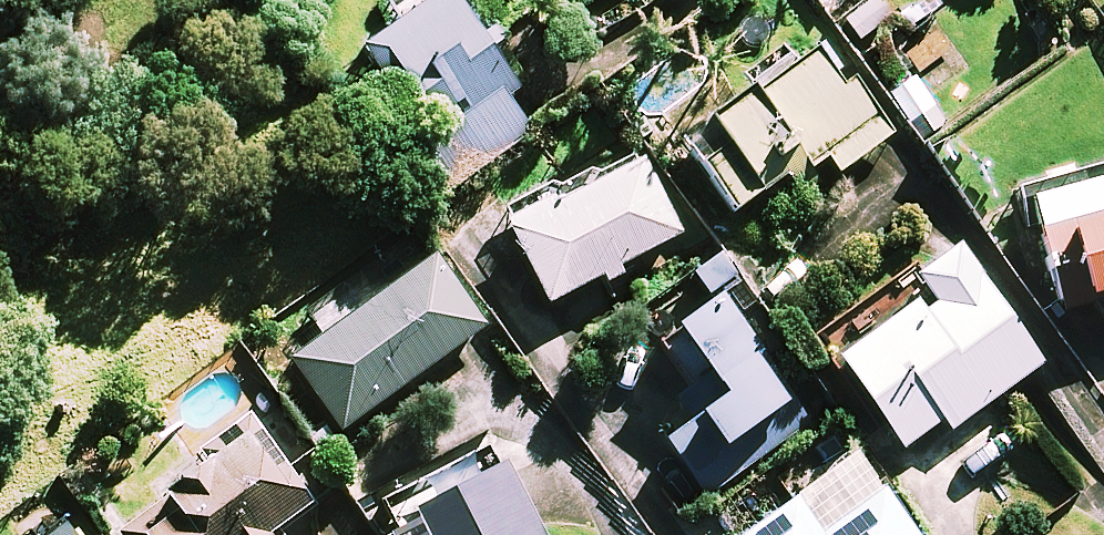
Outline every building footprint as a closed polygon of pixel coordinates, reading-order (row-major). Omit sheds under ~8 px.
[(462,0),(412,0),(358,36),(381,71),(399,59),(469,164),(540,117),(462,0)] [(892,130),(812,8),(789,23),(804,47),(680,128),(730,204),(822,144),(837,166),(892,130)] [(679,229),(640,152),(508,219),(547,295),(679,229)] [(1060,306),(1089,299),(1085,285),(1103,280),(1103,161),(1027,182),(1060,306)] [(1039,357),(953,243),(871,305),(878,314),(831,350),(902,443),(941,413),(950,425),(1039,357)] [(484,322),(433,250),(289,353),(340,425),(484,322)] [(788,390),(719,284),(673,314),(685,331),(664,344),(689,382),(674,391),(690,415),(664,432),(701,488),(728,471),(709,441),(788,390)] [(252,424),(160,489),(165,496),(121,528),(126,534),(281,534),(282,534),(274,522),(305,499),(252,424)] [(851,444),(726,534),(916,534),(851,444)] [(497,451),(409,497),(429,534),(542,534),(497,451)] [(63,518),(41,534),(77,534),(63,518)]
